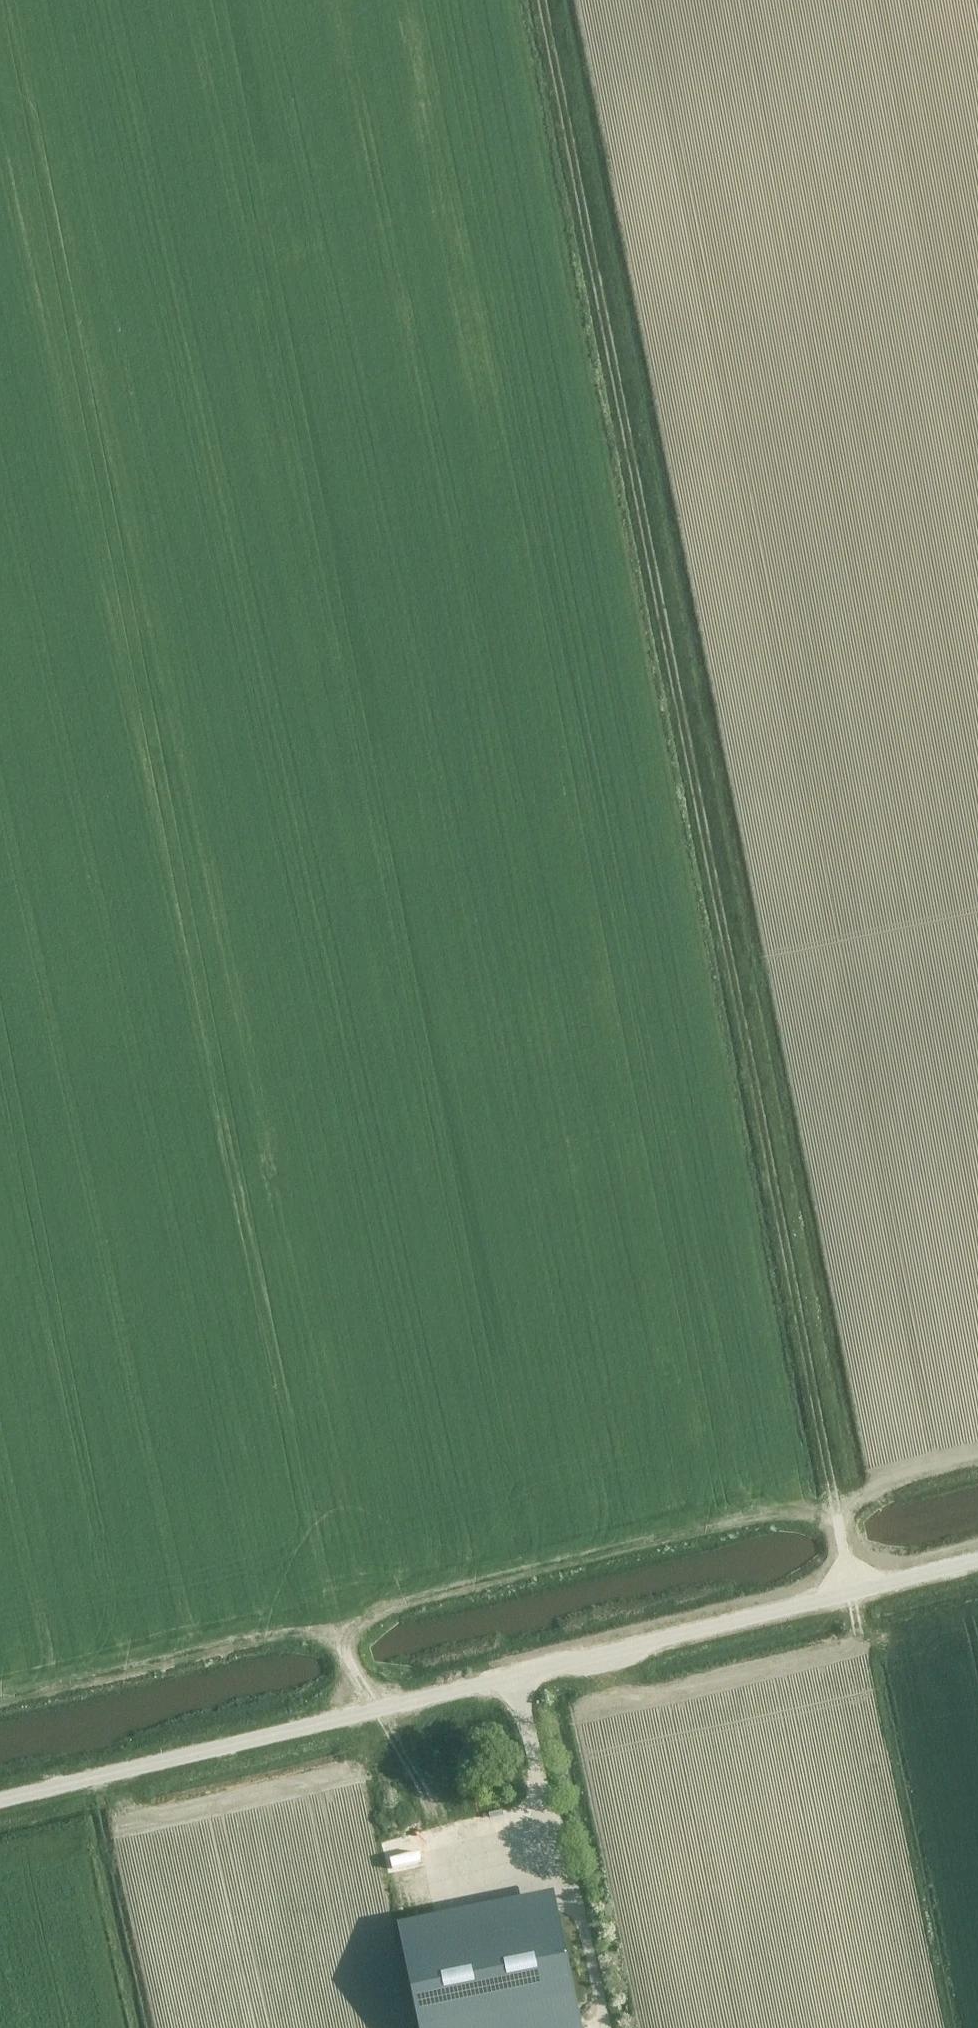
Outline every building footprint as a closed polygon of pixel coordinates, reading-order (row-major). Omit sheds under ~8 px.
[(401,1943),(419,2027),(582,2027),(559,1915),(558,1911),(525,1918),(526,1920),(497,1926),(497,1924),(463,1931),(463,1933),(434,1939),(434,1937),(401,1943)]
